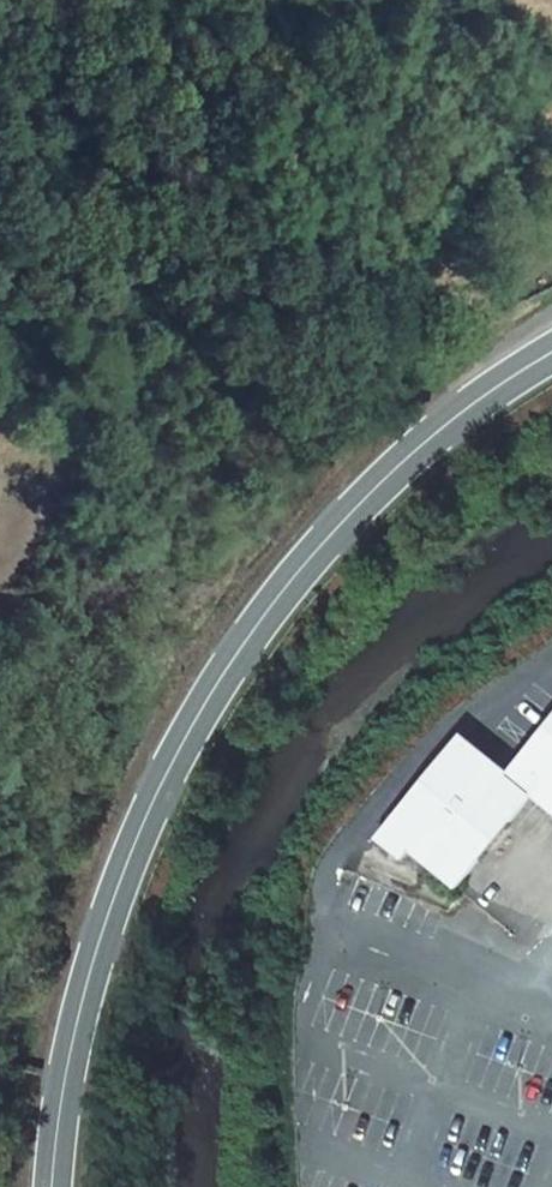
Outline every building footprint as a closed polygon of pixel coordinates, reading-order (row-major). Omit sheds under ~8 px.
[(551,133),(551,100),(537,108),(551,133)] [(459,891),(534,799),(551,813),(551,724),(510,775),(465,736),(378,841),(405,864),(412,855),(459,891)]
